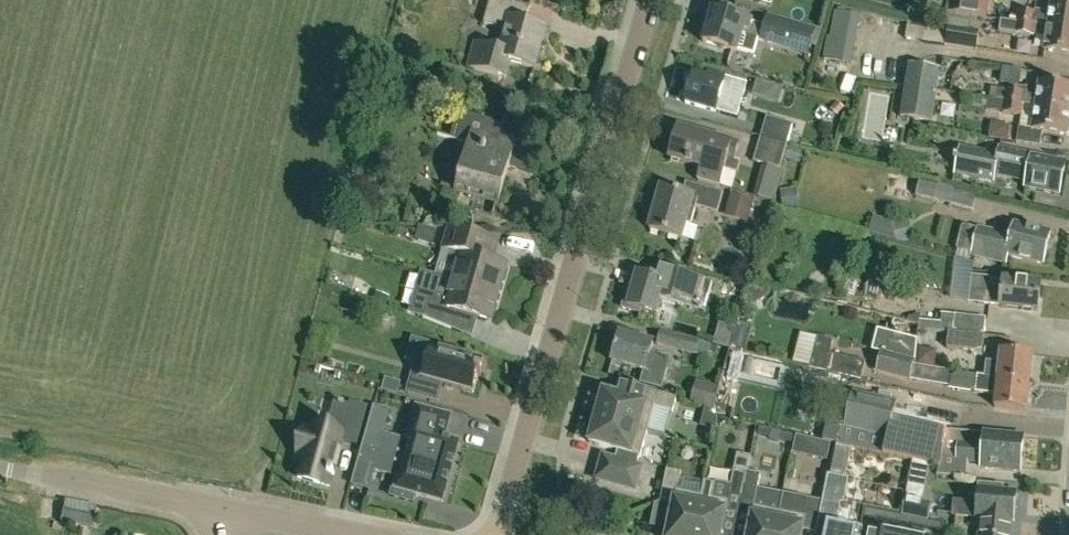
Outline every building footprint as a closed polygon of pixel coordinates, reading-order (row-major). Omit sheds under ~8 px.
[(546,25),(526,20),(530,5),(511,0),(490,0),(483,23),(506,30),(501,49),(476,41),(469,67),(506,77),(510,61),(534,68),(546,25)] [(942,0),(915,0),(914,4),(940,11),(942,0)] [(1052,2),(1050,13),(1037,10),(1037,13),(1018,10),(1016,21),(1068,29),(1068,4),(1052,2)] [(737,51),(737,50),(754,55),(758,39),(771,42),(773,36),(809,46),(814,27),(766,14),(763,25),(744,19),(710,9),(702,41),(737,51)] [(849,10),(837,56),(862,62),(874,17),(849,10)] [(948,11),(946,26),(948,26),(965,29),(970,29),(972,15),(948,11)] [(1001,19),(999,30),(1045,37),(1043,50),(1068,54),(1068,29),(1016,21),(1001,19)] [(948,26),(946,26),(925,23),(922,40),(945,44),(963,46),(975,48),(978,30),(970,29),(965,29),(948,26)] [(459,78),(462,68),(442,62),(439,73),(459,78)] [(932,122),(941,69),(909,64),(901,117),(932,122)] [(736,79),(707,71),(705,78),(693,75),(686,103),(717,111),(720,98),(730,101),(736,79)] [(1039,79),(1035,104),(1068,109),(1068,84),(1039,79)] [(757,80),(753,94),(779,101),(783,88),(757,80)] [(991,87),(990,98),(1004,100),(1005,89),(991,87)] [(1024,103),(1025,91),(1005,88),(1005,89),(1004,100),(1024,103)] [(987,109),(1002,111),(1004,100),(990,98),(988,98),(987,109)] [(1022,115),(1024,103),(1004,100),(1002,111),(1022,115)] [(845,108),(837,101),(830,109),(837,116),(845,108)] [(1035,104),(1032,129),(1019,127),(1016,142),(1040,145),(1043,131),(1067,135),(1067,132),(1068,131),(1068,109),(1035,104)] [(523,137),(501,131),(503,122),(458,110),(450,137),(473,144),(464,176),(460,174),(455,189),(497,201),(507,166),(532,173),(543,133),(525,128),(523,137)] [(788,141),(793,123),(767,116),(761,134),(788,141)] [(1010,126),(991,123),(989,138),(1008,141),(1010,126)] [(712,135),(679,127),(671,157),(703,166),(700,178),(721,184),(729,156),(735,157),(739,140),(712,133),(712,135)] [(780,168),(788,141),(761,134),(754,161),(780,168)] [(996,153),(959,146),(957,153),(956,153),(954,156),(953,156),(952,161),(953,161),(954,165),(955,165),(954,172),(993,180),(994,173),(1003,174),(1004,169),(1026,174),(1023,188),(1058,195),(1064,159),(998,146),(996,153)] [(935,200),(938,186),(920,181),(916,195),(935,200)] [(718,212),(723,192),(688,182),(685,194),(662,187),(649,229),(682,238),(687,222),(691,223),(696,206),(718,212)] [(355,186),(352,194),(358,201),(367,198),(369,190),(363,184),(355,186)] [(976,195),(956,189),(953,198),(951,205),(972,211),(976,195)] [(798,208),(796,190),(780,192),(783,210),(798,208)] [(727,209),(749,215),(754,200),(732,193),(727,209)] [(895,239),(913,234),(909,218),(891,222),(895,239)] [(1043,264),(1051,231),(1015,222),(1012,234),(978,225),(970,256),(1006,265),(1008,256),(1043,264)] [(415,240),(433,245),(437,231),(419,226),(415,240)] [(498,292),(506,264),(472,254),(478,236),(448,231),(443,247),(451,249),(448,259),(460,263),(455,279),(498,292)] [(714,281),(665,268),(654,265),(650,276),(637,273),(631,291),(627,290),(622,307),(639,312),(640,309),(655,313),(660,298),(706,312),(714,281)] [(1005,280),(993,279),(993,277),(974,276),(973,289),(982,290),(981,303),(1003,305),(1039,309),(1041,284),(1005,280)] [(490,319),(498,292),(455,279),(450,296),(437,292),(435,302),(428,300),(423,317),(451,328),(456,309),(490,319)] [(769,288),(749,283),(743,303),(745,303),(747,304),(749,304),(751,304),(753,304),(754,303),(756,303),(758,302),(759,301),(761,300),(763,299),(764,298),(765,296),(766,295),(767,293),(768,292),(769,290),(769,288)] [(371,300),(384,306),(389,295),(376,290),(371,300)] [(949,332),(983,336),(984,333),(986,317),(956,313),(942,312),(940,321),(920,319),(920,321),(919,328),(926,329),(949,332)] [(746,352),(752,327),(737,323),(731,349),(746,352)] [(696,355),(700,341),(661,329),(657,344),(696,355)] [(621,331),(612,361),(644,370),(640,384),(662,390),(671,358),(649,352),(653,340),(621,331)] [(949,332),(947,346),(981,351),(983,336),(949,332)] [(914,364),(915,357),(917,341),(887,333),(876,371),(910,380),(910,379),(950,386),(952,370),(914,364)] [(833,339),(818,336),(811,367),(861,378),(865,362),(833,354),(833,355),(830,354),(833,339)] [(443,384),(474,393),(479,375),(481,375),(482,371),(480,370),(483,358),(432,344),(427,363),(416,360),(407,393),(438,401),(443,384)] [(934,366),(936,350),(917,348),(916,364),(934,366)] [(1030,380),(1033,353),(1003,349),(1001,362),(987,360),(985,374),(1030,380)] [(985,375),(977,374),(975,391),(997,394),(995,406),(1026,410),(1030,380),(985,374),(985,375)] [(401,383),(385,379),(381,390),(397,395),(401,383)] [(898,388),(861,380),(857,379),(854,390),(845,426),(929,446),(1022,453),(1023,435),(960,432),(960,431),(944,430),(944,428),(894,417),(898,401),(896,400),(898,388)] [(621,381),(617,394),(603,390),(598,407),(599,408),(596,416),(648,431),(655,406),(676,412),(680,398),(653,391),(621,381)] [(333,477),(334,473),(342,441),(357,445),(368,406),(350,402),(342,432),(313,424),(311,430),(305,429),(298,454),(304,456),(298,477),(330,486),(332,477),(333,477)] [(446,440),(452,418),(419,408),(409,442),(384,434),(384,432),(370,428),(377,407),(375,407),(363,447),(452,474),(461,444),(446,440)] [(700,426),(715,430),(718,418),(709,416),(711,410),(705,408),(700,426)] [(648,431),(596,416),(594,425),(589,442),(600,445),(618,450),(616,458),(611,457),(602,454),(595,480),(637,492),(644,466),(638,465),(637,464),(639,456),(641,456),(648,431)] [(845,427),(840,425),(836,442),(884,454),(884,451),(932,463),(938,464),(937,474),(966,476),(968,458),(983,459),(983,467),(1021,470),(1022,453),(929,446),(845,426),(845,427)] [(836,446),(833,463),(848,466),(852,449),(836,446)] [(443,503),(452,474),(363,447),(352,484),(369,489),(375,470),(398,477),(392,497),(413,503),(416,495),(443,503)] [(916,459),(911,484),(927,487),(932,463),(916,459)] [(742,498),(748,471),(734,468),(729,495),(742,498)] [(701,499),(677,495),(682,473),(667,469),(661,496),(674,499),(668,531),(667,531),(667,534),(694,534),(701,500),(701,499)] [(756,501),(761,473),(748,471),(742,498),(756,501)] [(856,534),(857,532),(854,532),(836,529),(841,504),(844,505),(849,479),(846,479),(830,475),(828,475),(823,500),(817,527),(816,534),(856,534)] [(728,500),(713,497),(716,483),(704,480),(701,499),(701,500),(694,534),(721,534),(728,500)] [(976,517),(976,524),(980,524),(980,534),(1011,534),(1014,509),(1018,509),(1019,497),(1015,496),(1015,491),(979,489),(978,503),(955,502),(954,515),(976,517)] [(775,534),(802,534),(804,525),(817,527),(823,500),(788,493),(784,492),(780,511),(775,534)] [(92,526),(96,507),(65,500),(61,520),(92,526)] [(920,508),(907,505),(904,514),(918,517),(920,508)] [(780,511),(754,506),(748,534),(775,534),(780,511)] [(877,519),(879,512),(866,509),(864,518),(877,520),(877,519)] [(892,522),(894,515),(879,512),(877,519),(892,522)] [(907,525),(909,518),(894,515),(892,522),(907,525)] [(922,528),(923,521),(909,518),(907,525),(922,528)] [(937,531),(938,524),(923,521),(922,528),(937,531)] [(938,524),(937,531),(937,533),(948,534),(950,534),(951,527),(938,524)]
